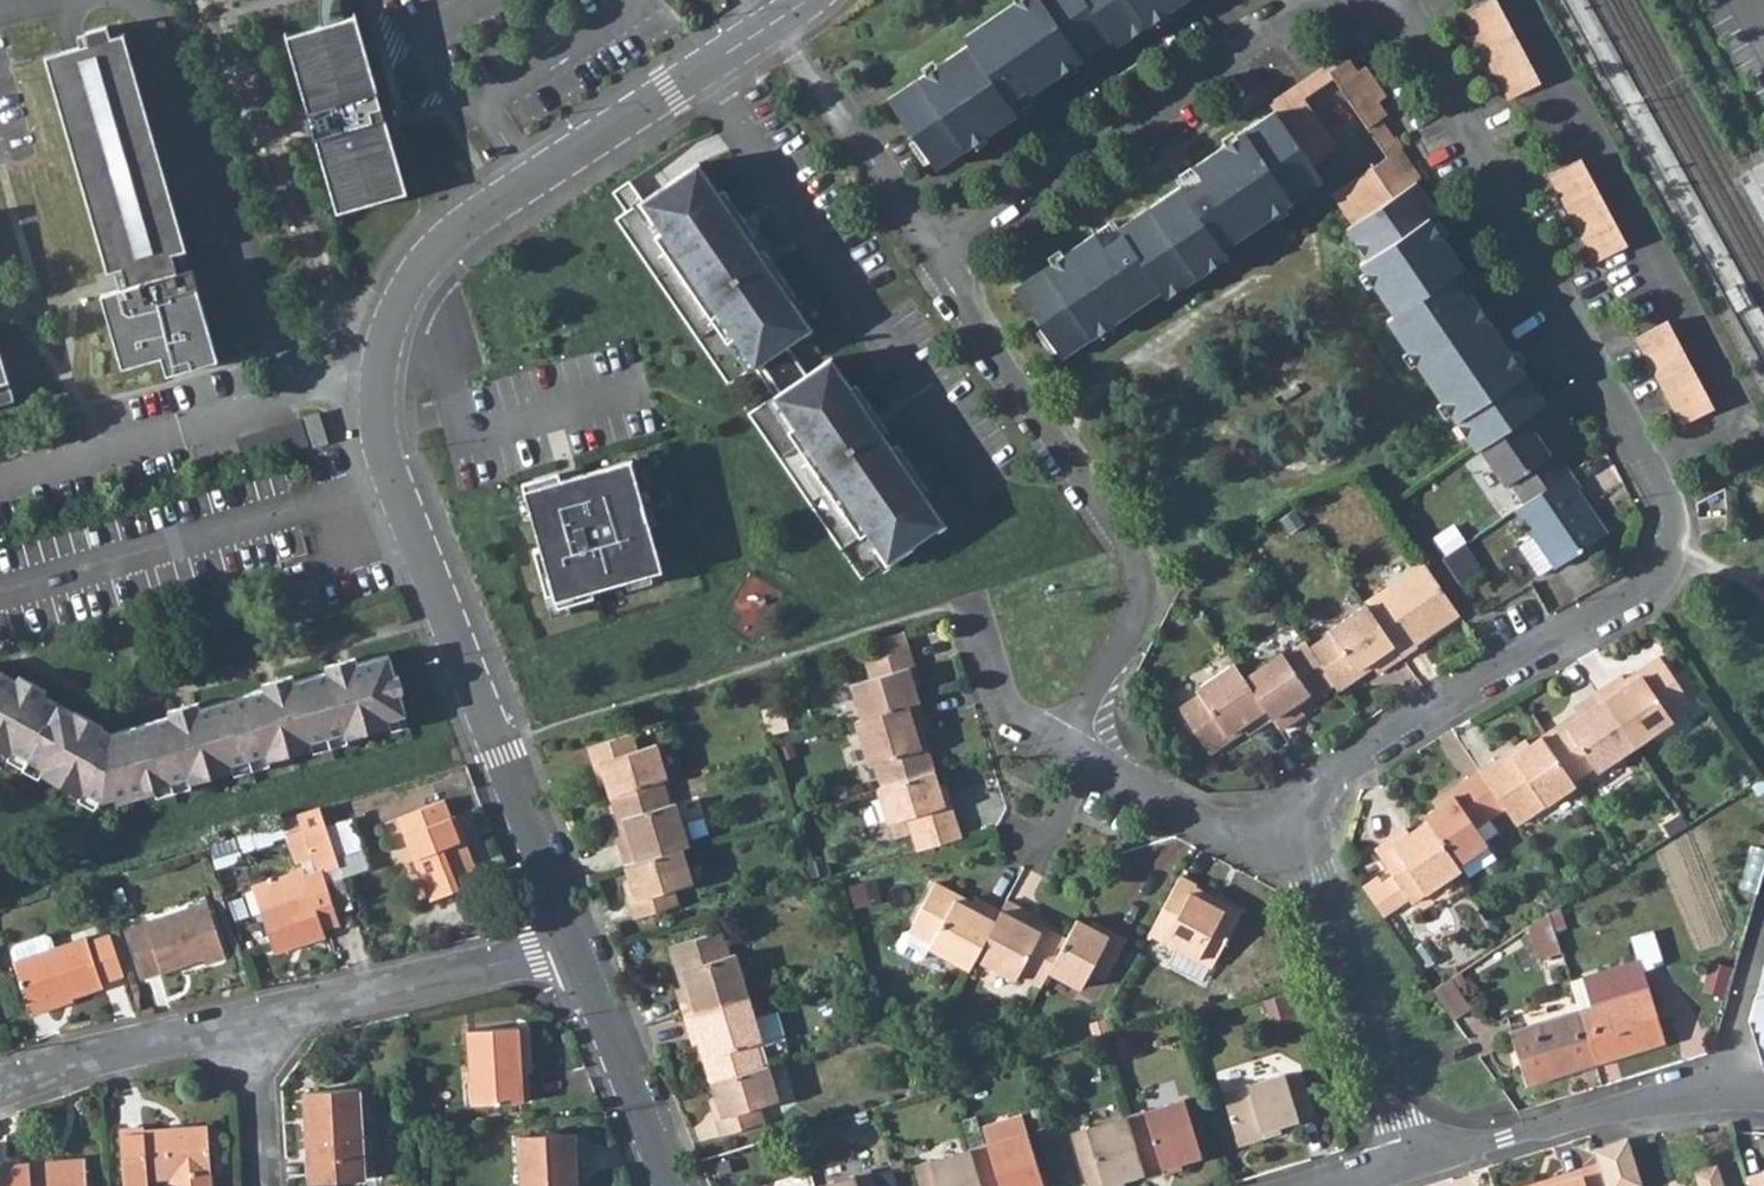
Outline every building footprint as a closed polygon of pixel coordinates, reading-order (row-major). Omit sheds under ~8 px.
[(936,169),(1016,113),(1008,102),(1026,89),(1031,94),(1111,39),(1117,46),(1186,0),(1015,0),(962,36),(968,43),(887,98),(936,169)] [(1509,99),(1542,82),(1497,0),(1484,0),(1462,12),(1509,99)] [(355,15),(285,35),(307,110),(305,110),(313,139),(315,138),(337,212),(406,192),(355,15)] [(168,374),(219,360),(213,341),(197,287),(199,287),(194,267),(185,270),(178,272),(172,254),(180,251),(187,249),(124,33),(46,56),(108,272),(122,268),(127,286),(101,294),(123,368),(162,356),(168,374)] [(1295,83),(1305,98),(1333,78),(1329,71),(1338,65),(1333,57),(1295,83)] [(1333,78),(1367,128),(1382,119),(1388,114),(1379,101),(1387,96),(1366,65),(1358,71),(1349,58),(1338,65),(1329,71),(1333,78)] [(1013,288),(1062,359),(1161,291),(1166,299),(1228,257),(1223,249),(1323,181),(1311,164),(1338,146),(1305,98),(1295,83),(1269,102),(1274,109),(1193,166),(1201,178),(1183,191),(1179,185),(1118,227),(1122,232),(1103,244),(1095,232),(1013,288)] [(1008,102),(1016,113),(1035,100),(1031,94),(1026,89),(1008,102)] [(1377,142),(1387,157),(1402,147),(1391,131),(1382,119),(1367,128),(1377,142)] [(1386,320),(1475,450),(1480,447),(1532,412),(1547,403),(1470,290),(1465,293),(1452,275),(1465,267),(1431,215),(1438,211),(1417,180),(1422,177),(1402,147),(1387,157),(1331,193),(1353,225),(1346,230),(1366,259),(1358,264),(1393,315),(1386,320)] [(1549,175),(1597,261),(1628,244),(1580,158),(1549,175)] [(643,201),(663,231),(657,235),(729,341),(735,337),(755,367),(761,363),(781,391),(775,395),(795,425),(788,430),(860,536),(867,531),(887,561),(944,523),(924,493),(929,489),(897,443),(893,446),(832,357),(807,374),(787,345),(812,328),(751,238),(756,235),(725,189),(720,192),(700,162),(644,200),(631,180),(614,192),(627,211),(643,201)] [(1179,185),(1183,191),(1201,178),(1193,166),(1174,178),(1179,185)] [(1095,232),(1103,244),(1122,232),(1118,227),(1113,220),(1095,232)] [(178,272),(185,270),(180,251),(172,254),(178,272)] [(1452,275),(1465,293),(1470,290),(1477,284),(1465,267),(1452,275)] [(1635,338),(1684,424),(1715,406),(1666,321),(1635,338)] [(9,380),(0,348),(0,383),(9,380)] [(314,446),(328,442),(320,412),(306,417),(314,446)] [(1510,482),(1524,503),(1570,472),(1556,452),(1551,455),(1541,440),(1545,437),(1548,435),(1532,412),(1480,447),(1505,484),(1510,482)] [(240,439),(247,464),(308,446),(300,421),(240,439)] [(1541,440),(1551,455),(1556,452),(1545,437),(1541,440)] [(629,459),(523,488),(539,545),(532,548),(545,594),(552,592),(556,606),(592,596),(591,589),(660,570),(629,459)] [(1553,566),(1555,568),(1602,537),(1585,511),(1590,508),(1575,488),(1580,486),(1570,472),(1524,503),(1515,509),(1533,536),(1553,566)] [(1585,511),(1602,537),(1608,533),(1591,507),(1590,508),(1585,511)] [(1518,546),(1538,576),(1553,566),(1533,536),(1518,546)] [(1455,556),(1465,571),(1481,561),(1471,546),(1455,556)] [(1366,605),(1402,657),(1418,646),(1416,643),(1434,631),(1430,625),(1455,608),(1423,562),(1364,602),(1366,605)] [(1545,588),(1553,601),(1563,595),(1555,582),(1545,588)] [(1372,667),(1377,674),(1402,657),(1366,605),(1328,630),(1330,633),(1309,647),(1334,685),(1339,691),(1358,677),(1354,672),(1367,662),(1372,667)] [(1430,625),(1434,631),(1459,614),(1455,608),(1430,625)] [(870,641),(875,658),(910,647),(905,631),(870,641)] [(1272,718),(1280,730),(1305,714),(1300,707),(1297,701),(1311,692),(1314,698),(1334,685),(1309,647),(1305,641),(1284,656),(1281,653),(1244,677),(1272,718)] [(850,684),(860,719),(919,700),(915,687),(922,685),(917,670),(910,672),(908,667),(915,664),(910,647),(875,658),(867,661),(864,662),(869,679),(850,684)] [(389,653),(357,662),(356,656),(325,665),(327,671),(294,680),(292,673),(262,682),(263,688),(200,706),(199,700),(169,709),(171,714),(111,731),(42,694),(45,688),(20,674),(17,680),(0,670),(0,751),(3,753),(12,751),(40,767),(45,776),(74,792),(84,790),(102,801),(115,797),(123,801),(149,794),(154,786),(187,776),(196,781),(227,772),(232,764),(266,754),(275,758),(306,749),(311,741),(344,732),(353,736),(384,727),(389,719),(407,715),(389,653)] [(1598,690),(1635,745),(1673,720),(1670,715),(1690,701),(1659,656),(1638,670),(1642,676),(1629,684),(1626,679),(1623,674),(1598,690)] [(1354,672),(1358,677),(1372,667),(1367,662),(1354,672)] [(1179,708),(1208,753),(1231,739),(1227,733),(1242,723),(1246,729),(1249,734),(1272,718),(1244,677),(1235,663),(1197,688),(1201,694),(1179,708)] [(1626,679),(1629,684),(1642,676),(1638,670),(1626,679)] [(1542,735),(1572,780),(1593,766),(1596,771),(1635,745),(1598,690),(1573,707),(1577,712),(1562,722),(1542,735)] [(1297,701),(1300,707),(1314,698),(1311,692),(1297,701)] [(856,720),(868,764),(874,762),(882,786),(934,770),(926,744),(920,746),(915,733),(922,730),(927,729),(919,700),(860,719),(856,720)] [(1227,733),(1231,739),(1246,729),(1242,723),(1227,733)] [(915,733),(920,746),(926,744),(922,730),(915,733)] [(607,781),(611,795),(664,779),(668,778),(657,743),(638,748),(634,732),(590,746),(595,764),(602,761),(604,767),(597,769),(600,784),(607,781)] [(1508,751),(1480,771),(1506,810),(1517,825),(1576,785),(1572,780),(1542,735),(1529,744),(1526,739),(1514,747),(1517,752),(1511,756),(1508,751)] [(1508,751),(1511,756),(1517,752),(1514,747),(1508,751)] [(877,788),(887,821),(906,815),(913,833),(957,819),(951,803),(945,806),(943,800),(950,798),(945,782),(938,784),(934,770),(882,786),(877,788)] [(1428,821),(1458,865),(1489,844),(1487,841),(1478,828),(1491,820),(1506,810),(1480,771),(1451,790),(1455,795),(1449,799),(1445,793),(1432,802),(1437,808),(1424,816),(1428,821)] [(617,837),(626,865),(682,848),(689,846),(676,802),(671,803),(664,779),(611,795),(619,822),(626,820),(630,833),(623,835),(617,837)] [(1445,793),(1449,799),(1455,795),(1451,790),(1445,793)] [(398,817),(430,900),(480,880),(463,837),(459,839),(444,799),(398,817)] [(321,806),(297,813),(309,849),(332,842),(327,825),(321,806)] [(327,825),(332,842),(342,874),(366,867),(350,817),(327,825)] [(913,833),(918,850),(962,837),(957,819),(913,833)] [(619,822),(623,835),(630,833),(626,820),(619,822)] [(1491,820),(1478,828),(1487,841),(1499,833),(1491,820)] [(1408,900),(1411,904),(1461,870),(1458,865),(1428,821),(1409,833),(1393,845),(1388,838),(1374,848),(1391,875),(1381,881),(1366,891),(1383,916),(1408,900)] [(1388,838),(1393,845),(1409,833),(1405,826),(1388,838)] [(1758,893),(1763,871),(1763,848),(1750,845),(1740,887),(1758,893)] [(631,901),(636,918),(679,905),(674,888),(693,883),(682,848),(626,865),(630,879),(625,881),(629,895),(635,894),(637,899),(631,901)] [(260,909),(272,947),(297,939),(299,943),(325,935),(323,927),(340,922),(328,886),(322,869),(306,875),(304,868),(252,885),(260,909)] [(1238,918),(1212,903),(1215,897),(1195,887),(1196,884),(1180,875),(1148,934),(1178,949),(1210,966),(1212,967),(1238,918)] [(1377,875),(1362,886),(1366,891),(1381,881),(1377,875)] [(968,906),(955,899),(959,893),(935,880),(917,914),(909,929),(931,941),(928,946),(968,969),(974,959),(1000,911),(973,896),(971,900),(968,906)] [(52,887),(54,897),(72,893),(70,883),(52,887)] [(1538,894),(1548,907),(1559,899),(1550,887),(1538,894)] [(955,899),(968,906),(971,900),(959,893),(955,899)] [(1212,903),(1238,918),(1242,910),(1215,897),(1212,903)] [(974,959),(1015,979),(1018,974),(1040,986),(1048,972),(1066,938),(1042,925),(1039,931),(1027,925),(1030,918),(1032,914),(1005,900),(1000,911),(974,959)] [(128,928),(145,977),(180,964),(179,960),(202,952),(203,957),(205,963),(226,956),(207,902),(128,928)] [(1528,927),(1538,959),(1562,952),(1550,912),(1528,927)] [(1027,925),(1039,931),(1042,925),(1030,918),(1027,925)] [(1048,972),(1079,989),(1089,972),(1106,979),(1127,939),(1112,931),(1109,937),(1104,935),(1107,928),(1093,920),(1089,927),(1076,920),(1066,938),(1048,972)] [(1104,935),(1109,937),(1112,931),(1107,928),(1104,935)] [(1656,928),(1636,933),(1645,964),(1664,958),(1656,928)] [(931,941),(909,929),(902,931),(896,942),(898,948),(916,958),(922,957),(928,946),(931,941)] [(676,988),(684,1017),(748,997),(734,953),(729,954),(723,930),(669,947),(677,973),(684,971),(688,985),(681,987),(676,988)] [(11,950),(15,960),(54,947),(51,937),(45,934),(14,944),(11,950)] [(89,941),(102,981),(123,974),(110,935),(89,941)] [(13,961),(31,1014),(49,1008),(48,1005),(104,986),(102,981),(89,941),(87,936),(54,947),(15,960),(13,961)] [(272,947),(273,951),(299,943),(297,939),(272,947)] [(1416,948),(1428,966),(1439,959),(1427,940),(1416,948)] [(1170,965),(1202,981),(1210,966),(1178,949),(1170,965)] [(179,960),(180,964),(203,957),(202,952),(179,960)] [(1579,1009),(1595,1063),(1663,1042),(1637,959),(1581,977),(1590,1006),(1579,1009)] [(1763,1056),(1763,966),(1750,1020),(1763,1056)] [(677,973),(681,987),(688,985),(684,971),(677,973)] [(1433,990),(1453,1019),(1470,1008),(1450,978),(1433,990)] [(703,1057),(710,1083),(762,1067),(755,1043),(761,1041),(748,997),(684,1017),(693,1045),(699,1043),(706,1041),(710,1055),(703,1057)] [(1511,1030),(1527,1083),(1595,1063),(1579,1009),(1511,1030)] [(466,1031),(471,1103),(523,1100),(522,1075),(516,1075),(513,1028),(466,1031)] [(699,1043),(703,1057),(710,1055),(706,1041),(699,1043)] [(715,1119),(720,1136),(764,1122),(759,1105),(778,1099),(768,1065),(762,1067),(710,1083),(714,1096),(709,1098),(713,1113),(720,1111),(722,1117),(715,1119)] [(1222,1092),(1236,1138),(1279,1125),(1298,1120),(1297,1117),(1315,1112),(1302,1071),(1284,1076),(1284,1074),(1222,1092)] [(304,1091),(311,1183),(364,1179),(357,1088),(304,1091)] [(1144,1173),(1146,1179),(1165,1174),(1163,1167),(1180,1162),(1201,1156),(1183,1099),(1127,1116),(1144,1173)] [(1026,1131),(1020,1114),(982,1126),(987,1143),(969,1149),(981,1185),(1042,1185),(1026,1131)] [(1107,1185),(1124,1179),(1144,1173),(1127,1116),(1070,1134),(1086,1185),(1107,1185)] [(1236,1138),(1238,1146),(1282,1133),(1279,1125),(1236,1138)] [(123,1185),(148,1185),(147,1178),(170,1177),(171,1185),(212,1185),(211,1174),(208,1127),(143,1131),(144,1128),(119,1131),(123,1185)] [(799,1130),(803,1145),(815,1141),(810,1127),(799,1130)] [(574,1133),(518,1136),(521,1185),(577,1185),(574,1133)] [(1594,1150),(1599,1165),(1606,1185),(1642,1185),(1643,1185),(1628,1139),(1594,1150)] [(919,1185),(981,1185),(969,1149),(913,1166),(919,1185)] [(2,1185),(86,1185),(85,1159),(1,1164),(2,1185)] [(711,1165),(715,1177),(733,1172),(730,1160),(711,1165)] [(880,1185),(889,1185),(882,1162),(873,1165),(880,1185)] [(1163,1167),(1165,1174),(1182,1168),(1180,1162),(1163,1167)] [(1717,1164),(1694,1172),(1698,1185),(1723,1185),(1717,1164)] [(1582,1170),(1563,1175),(1564,1180),(1543,1185),(1606,1185),(1599,1165),(1582,1170)] [(871,1171),(821,1185),(876,1185),(871,1171)] [(1747,1176),(1748,1181),(1763,1176),(1763,1171),(1747,1176)] [(1748,1181),(1750,1185),(1763,1185),(1763,1176),(1748,1181)]
